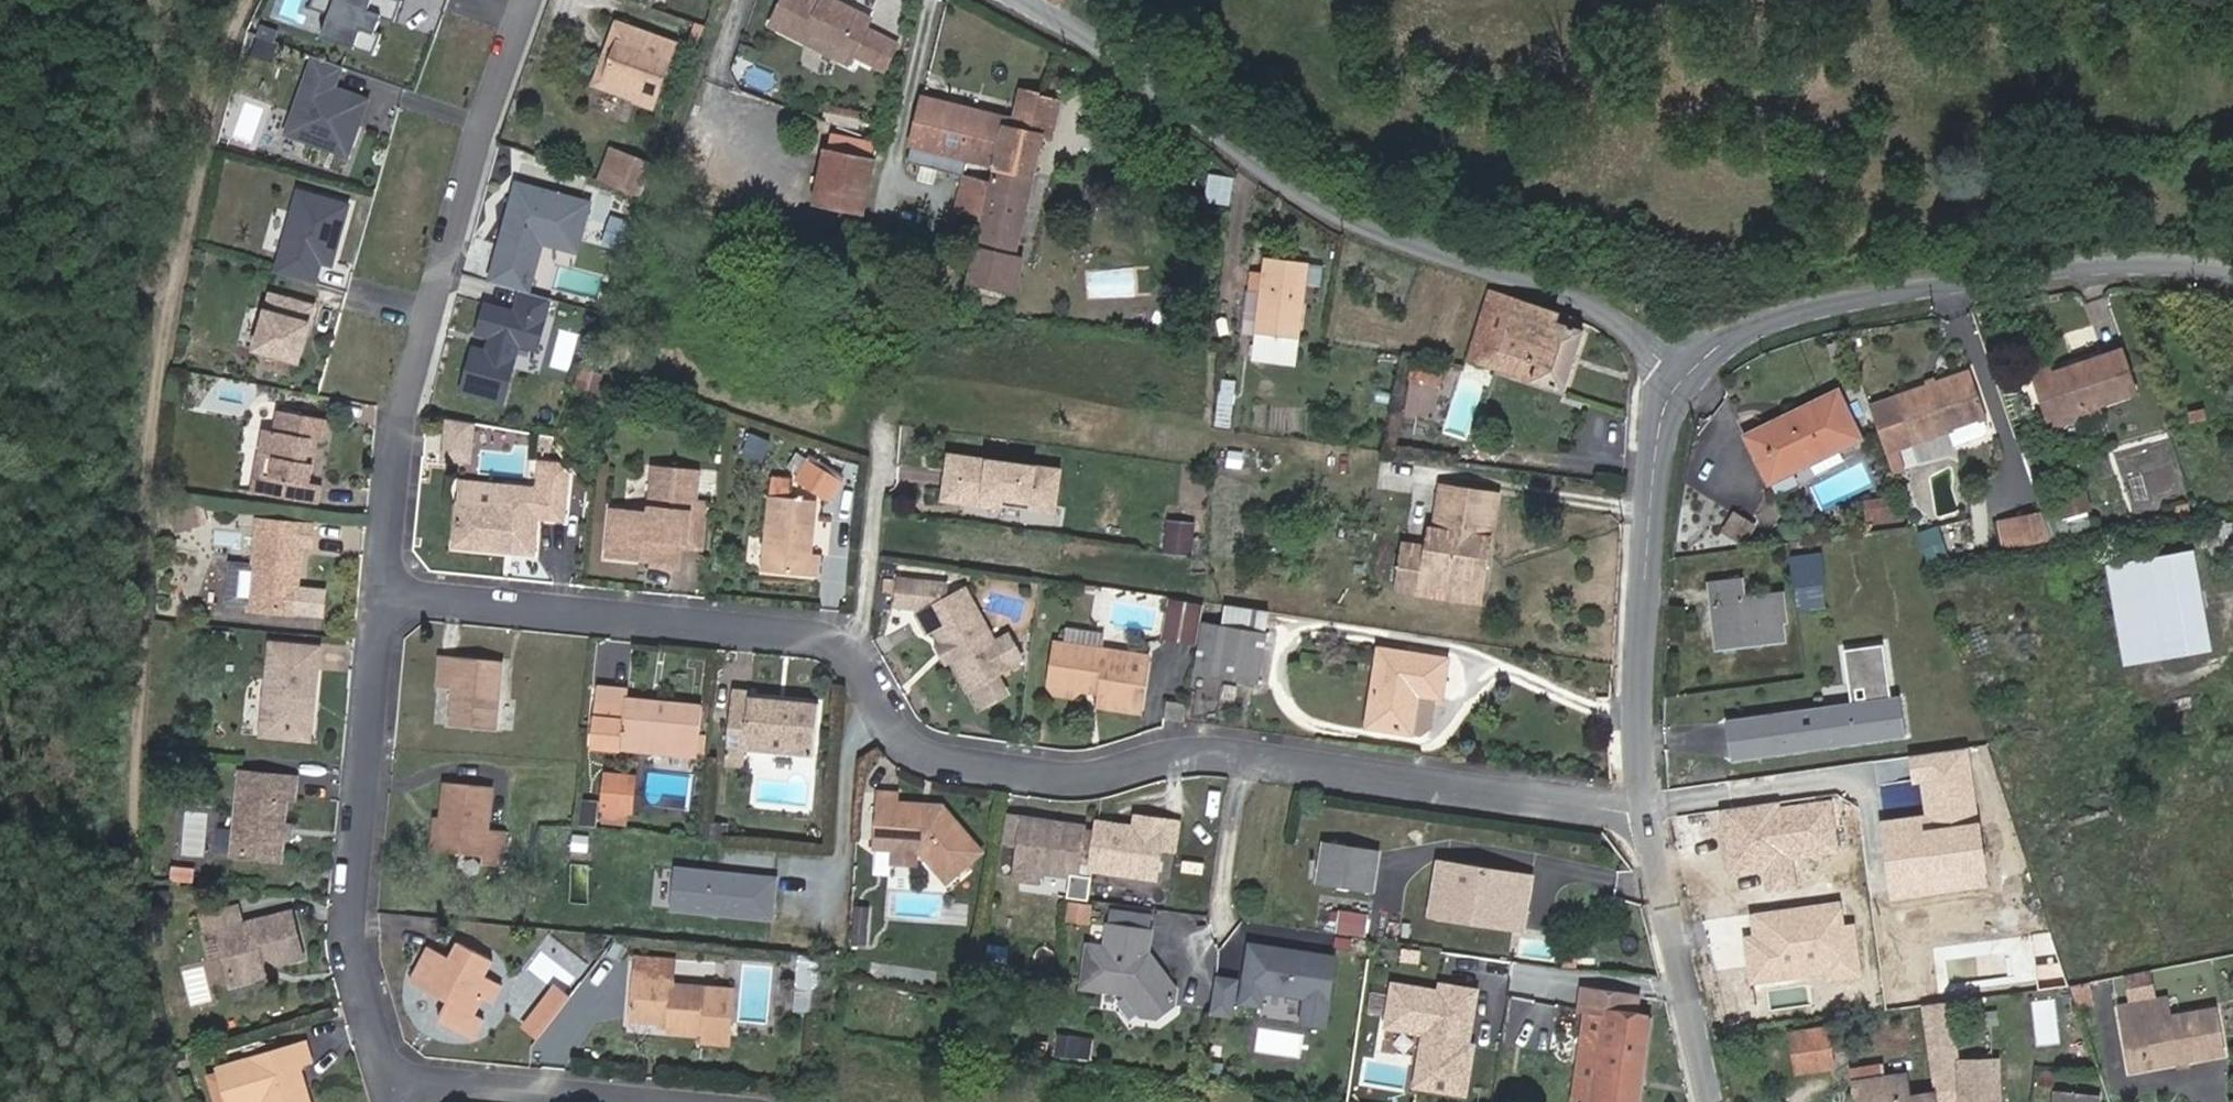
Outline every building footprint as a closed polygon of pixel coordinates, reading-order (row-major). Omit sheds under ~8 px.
[(310,8),(330,15),(338,19),(330,40),(373,55),(382,34),(376,32),(382,17),(395,21),(403,0),(402,0),(313,0),(310,8)] [(771,25),(849,64),(854,55),(870,63),(883,36),(867,28),(872,18),(855,10),(853,15),(838,7),(836,0),(784,0),(771,25)] [(836,0),(838,7),(853,15),(855,10),(836,0)] [(330,15),(322,37),(330,40),(338,19),(330,15)] [(261,26),(256,36),(275,43),(278,32),(261,26)] [(673,50),(615,29),(608,47),(616,50),(603,86),(635,99),(632,106),(650,112),(673,50)] [(899,44),(883,36),(870,63),(885,71),(899,44)] [(616,50),(608,47),(592,90),(632,106),(635,99),(603,86),(616,50)] [(342,67),(313,57),(285,134),(347,157),(368,100),(334,88),(342,67)] [(995,166),(1036,174),(1044,139),(1053,141),(1062,103),(1046,96),(1025,87),(1012,121),(1006,119),(995,166)] [(995,166),(1006,119),(923,98),(910,145),(995,166)] [(864,114),(826,105),(824,117),(832,119),(831,122),(861,129),(864,114)] [(831,134),(827,150),(875,159),(878,143),(831,134)] [(875,159),(827,150),(815,204),(863,214),(875,159)] [(627,160),(612,154),(600,185),(616,191),(627,160)] [(627,160),(616,191),(642,201),(653,170),(627,160)] [(983,223),(978,249),(971,283),(1016,292),(1023,260),(1017,259),(1036,174),(995,166),(992,182),(983,223)] [(1206,172),(1201,201),(1228,206),(1233,176),(1206,172)] [(955,214),(983,223),(992,182),(963,177),(955,214)] [(493,266),(489,283),(520,292),(529,294),(542,246),(546,232),(580,242),(590,205),(516,184),(497,253),(502,254),(499,267),(493,266)] [(348,206),(298,191),(274,273),(314,285),(320,264),(322,257),(332,261),(348,206)] [(632,226),(613,218),(602,247),(622,254),(632,226)] [(580,242),(546,232),(542,246),(577,255),(580,242)] [(502,254),(497,253),(493,266),(499,267),(502,254)] [(332,261),(322,257),(320,264),(331,267),(332,261)] [(1267,258),(1258,331),(1283,335),(1285,325),(1303,328),(1311,263),(1267,258)] [(1087,270),(1087,297),(1133,297),(1134,270),(1087,270)] [(529,294),(520,292),(514,314),(485,306),(480,324),(493,327),(490,339),(486,353),(473,349),(460,393),(502,405),(518,347),(536,352),(550,301),(529,294)] [(1503,351),(1518,304),(1491,295),(1469,363),(1534,384),(1541,363),(1503,351)] [(269,296),(254,351),(297,364),(305,337),(301,336),(304,325),(308,326),(313,308),(269,296)] [(1560,317),(1518,304),(1503,351),(1541,363),(1534,384),(1567,395),(1587,332),(1559,323),(1560,317)] [(493,327),(480,324),(476,335),(490,339),(493,327)] [(2048,378),(2061,420),(2136,395),(2122,354),(2048,378)] [(578,366),(573,386),(597,392),(602,372),(578,366)] [(1428,437),(1434,368),(1406,366),(1400,434),(1428,437)] [(1967,375),(1895,401),(1910,445),(1984,418),(1967,375)] [(1212,425),(1228,427),(1235,380),(1219,377),(1212,425)] [(2050,423),(2061,420),(2048,378),(2036,382),(2050,423)] [(1839,394),(1748,438),(1771,484),(1861,438),(1839,394)] [(260,427),(254,456),(264,458),(261,476),(268,478),(265,495),(315,504),(319,480),(309,478),(312,459),(304,458),(306,446),(314,448),(315,440),(323,441),(327,419),(272,410),(269,429),(260,427)] [(472,424),(447,420),(440,458),(465,462),(472,424)] [(312,459),(314,448),(306,446),(304,458),(312,459)] [(954,469),(957,452),(945,450),(939,497),(999,506),(1000,501),(1024,505),(1026,497),(961,487),(964,471),(954,469)] [(1055,465),(957,452),(954,469),(964,471),(961,487),(1026,497),(1024,505),(1048,508),(1055,465)] [(264,458),(254,456),(248,492),(265,495),(268,478),(261,476),(264,458)] [(450,545),(531,553),(534,518),(563,521),(567,476),(556,462),(540,460),(537,488),(497,484),(494,505),(454,501),(450,545)] [(683,542),(683,549),(697,551),(704,501),(692,500),(696,468),(648,462),(643,511),(607,507),(604,531),(620,545),(618,557),(647,560),(647,565),(673,568),(675,548),(676,541),(683,542)] [(1440,521),(1491,529),(1496,496),(1445,490),(1440,521)] [(2082,490),(2050,498),(2061,538),(2092,529),(2082,490)] [(804,553),(811,499),(763,494),(754,571),(811,577),(815,554),(804,553)] [(1867,526),(1897,522),(1894,497),(1864,501),(1867,526)] [(203,505),(170,505),(170,526),(203,526),(203,505)] [(1729,511),(1720,532),(1745,543),(1755,523),(1729,511)] [(2051,543),(2041,515),(2014,519),(2018,549),(2051,543)] [(1164,518),(1161,553),(1191,556),(1195,521),(1164,518)] [(284,579),(293,580),(297,544),(307,545),(310,525),(252,519),(248,564),(223,562),(219,602),(244,604),(244,609),(289,614),(292,591),(284,590),(284,579)] [(2018,549),(2014,519),(1996,522),(2000,552),(2018,549)] [(1489,542),(1491,529),(1440,521),(1438,531),(1432,530),(1428,553),(1405,549),(1404,554),(1477,565),(1481,541),(1489,542)] [(620,545),(604,531),(602,555),(618,557),(620,545)] [(1923,542),(1918,543),(1924,562),(1944,559),(1937,539),(1930,541),(1928,531),(1921,532),(1923,542)] [(1477,565),(1486,566),(1489,542),(1481,541),(1477,565)] [(1808,588),(1824,586),(1828,585),(1823,552),(1791,556),(1795,590),(1808,588)] [(2210,654),(2191,552),(2145,560),(2163,662),(2210,654)] [(1399,588),(1425,592),(1426,583),(1473,591),(1477,565),(1404,554),(1399,588)] [(2145,560),(2104,568),(2122,670),(2163,662),(2145,560)] [(1482,601),(1486,566),(1477,565),(1473,591),(1426,583),(1425,592),(1482,601)] [(988,674),(1001,667),(958,586),(939,597),(930,582),(887,575),(884,604),(904,607),(919,631),(927,627),(960,688),(964,686),(974,706),(998,693),(988,674)] [(292,591),(293,580),(284,579),(284,590),(292,591)] [(1711,586),(1720,648),(1784,640),(1783,624),(1787,621),(1783,594),(1746,597),(1744,582),(1711,586)] [(1827,609),(1824,586),(1808,588),(1811,611),(1827,609)] [(1215,677),(1259,683),(1266,635),(1223,628),(1215,677)] [(1095,681),(1094,693),(1092,706),(1134,712),(1143,654),(1050,640),(1043,684),(1053,686),(1064,688),(1074,690),(1075,678),(1095,681)] [(265,644),(257,729),(297,733),(300,702),(309,703),(314,648),(265,644)] [(1868,705),(1754,721),(1757,749),(1788,745),(1789,751),(1905,735),(1900,700),(1891,701),(1883,646),(1844,652),(1848,685),(1865,683),(1868,705)] [(1381,651),(1369,726),(1413,734),(1419,697),(1443,700),(1448,661),(1381,651)] [(493,731),(501,661),(436,655),(432,686),(449,688),(445,726),(493,731)] [(1074,690),(1094,693),(1095,681),(1075,678),(1074,690)] [(1064,688),(1053,686),(1052,694),(1064,695),(1064,688)] [(750,717),(752,695),(753,689),(734,687),(731,716),(750,717)] [(646,711),(647,702),(624,699),(624,693),(606,691),(602,723),(620,725),(618,750),(695,759),(700,708),(659,703),(658,711),(646,711)] [(819,702),(791,699),(790,706),(773,704),(773,697),(752,695),(750,717),(731,716),(728,747),(747,748),(814,755),(819,702)] [(790,706),(791,699),(773,697),(773,704),(790,706)] [(297,733),(257,729),(256,737),(305,742),(309,703),(300,702),(297,733)] [(659,703),(647,702),(646,711),(658,711),(659,703)] [(1182,721),(1184,705),(1166,703),(1164,719),(1182,721)] [(1757,749),(1754,721),(1726,724),(1731,759),(1789,751),(1788,745),(1757,749)] [(745,764),(747,748),(728,747),(727,761),(745,764)] [(279,835),(280,823),(284,798),(291,798),(293,776),(237,769),(228,853),(276,858),(279,835)] [(580,821),(630,824),(633,772),(598,770),(596,804),(581,803),(580,821)] [(1935,894),(1983,888),(1970,776),(1908,783),(1919,875),(1932,874),(1935,894)] [(441,817),(438,856),(482,861),(481,869),(502,872),(506,834),(486,831),(491,790),(445,784),(441,817)] [(912,839),(923,853),(947,884),(983,853),(945,807),(899,803),(899,795),(879,793),(875,849),(901,851),(912,839)] [(207,855),(224,856),(227,816),(211,814),(207,855)] [(427,855),(438,856),(441,817),(430,816),(427,855)] [(1018,849),(1022,820),(1008,817),(1004,847),(1018,849)] [(1083,858),(1095,859),(1099,837),(1085,836),(1087,829),(1022,820),(1018,849),(1012,886),(1038,889),(1040,878),(1079,882),(1081,873),(1083,858)] [(1099,837),(1095,859),(1093,875),(1157,884),(1161,856),(1166,824),(1139,820),(1137,832),(1100,827),(1099,837)] [(290,824),(280,823),(279,835),(288,836),(290,824)] [(1166,824),(1161,856),(1177,858),(1182,826),(1166,824)] [(1851,910),(1889,897),(1869,838),(1831,851),(1851,910)] [(901,851),(923,853),(912,839),(901,851)] [(1319,884),(1376,893),(1382,854),(1326,845),(1319,884)] [(1093,875),(1095,859),(1083,858),(1081,873),(1093,875)] [(1510,919),(1516,875),(1444,865),(1437,917),(1474,922),(1476,913),(1510,919)] [(166,867),(165,881),(187,883),(189,869),(166,867)] [(771,918),(775,879),(676,871),(673,909),(771,918)] [(1719,884),(1725,944),(1825,934),(1818,873),(1719,884)] [(1532,878),(1516,875),(1510,919),(1526,922),(1532,878)] [(1087,922),(1089,904),(1068,901),(1066,920),(1087,922)] [(257,967),(297,957),(287,912),(235,924),(230,905),(195,913),(201,934),(212,931),(225,983),(259,975),(257,967)] [(869,945),(872,906),(850,905),(848,943),(869,945)] [(1369,917),(1340,913),(1337,933),(1366,937),(1369,917)] [(1883,993),(1941,984),(1932,927),(1874,935),(1883,993)] [(1148,934),(1107,929),(1104,951),(1086,949),(1081,991),(1124,996),(1140,1018),(1155,1020),(1171,1009),(1173,993),(1157,973),(1144,971),(1146,957),(1148,934)] [(481,1000),(492,980),(485,975),(492,960),(456,942),(448,956),(428,945),(407,983),(443,1002),(434,1020),(471,1039),(482,1020),(473,1014),(481,1000)] [(1268,957),(1269,950),(1251,948),(1250,955),(1268,957)] [(1263,1009),(1266,994),(1307,1001),(1303,1026),(1327,1030),(1338,960),(1269,950),(1268,957),(1250,955),(1243,1006),(1263,1009)] [(1157,973),(1146,957),(1144,971),(1157,973)] [(648,959),(646,975),(684,978),(686,963),(648,959)] [(674,1031),(712,1034),(718,987),(684,983),(684,978),(646,975),(641,974),(637,1019),(674,1022),(674,1031)] [(1476,994),(1387,979),(1379,1029),(1418,1036),(1410,1089),(1459,1097),(1476,994)] [(502,985),(492,980),(481,1000),(490,1004),(502,985)] [(1221,982),(1214,1018),(1235,1022),(1242,986),(1221,982)] [(2090,983),(2072,984),(2074,1006),(2091,1005),(2090,983)] [(540,1007),(554,1018),(572,995),(558,984),(540,1007)] [(1595,1101),(1642,1101),(1654,1019),(1635,1017),(1638,999),(1583,991),(1580,1012),(1607,1015),(1595,1101)] [(2140,1024),(2148,1066),(2225,1051),(2217,1008),(2171,1017),(2167,998),(2123,1008),(2127,1026),(2140,1024)] [(1915,1004),(1933,1094),(1959,1091),(1959,1101),(1997,1101),(1998,1060),(1959,1060),(1950,1000),(1915,1004)] [(530,1021),(544,1032),(554,1018),(540,1007),(530,1021)] [(2135,1069),(2148,1066),(2140,1024),(2127,1026),(2135,1069)] [(1834,1053),(1830,1030),(1830,1025),(1793,1030),(1799,1070),(1835,1065),(1834,1053)] [(1847,1027),(1830,1030),(1834,1053),(1850,1050),(1847,1027)] [(1089,1059),(1092,1037),(1056,1032),(1053,1054),(1089,1059)] [(304,1089),(291,1085),(289,1078),(299,1064),(307,1061),(301,1043),(214,1067),(224,1101),(307,1101),(304,1089)] [(291,1085),(304,1089),(299,1064),(289,1078),(291,1085)] [(1861,1101),(1935,1101),(1933,1094),(1909,1098),(1904,1074),(1887,1077),(1885,1065),(1855,1070),(1861,1101)] [(2055,1086),(2053,1101),(2097,1101),(2098,1091),(2055,1086)]
